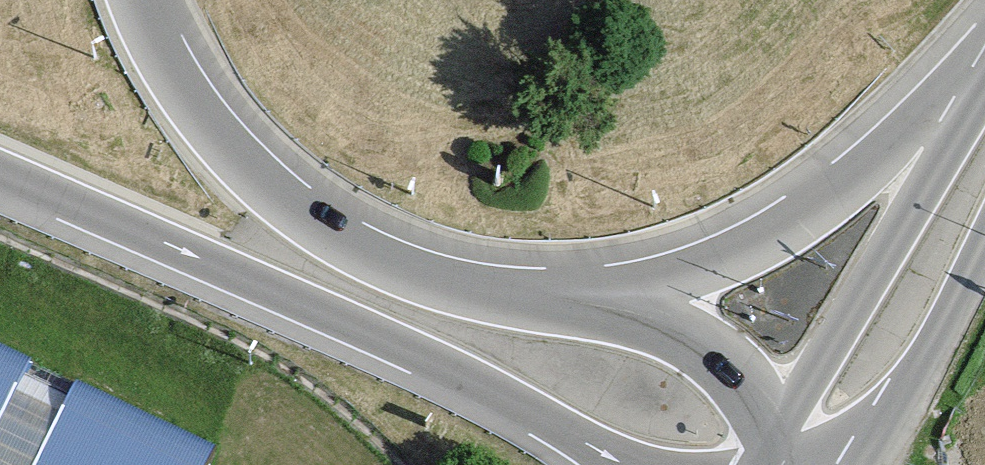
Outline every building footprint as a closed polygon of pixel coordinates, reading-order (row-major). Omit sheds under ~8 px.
[(209,456),(71,392),(64,407),(20,386),(27,371),(0,359),(0,464),(205,464),(209,456)] [(27,371),(20,386),(64,407),(71,392),(27,371)]
